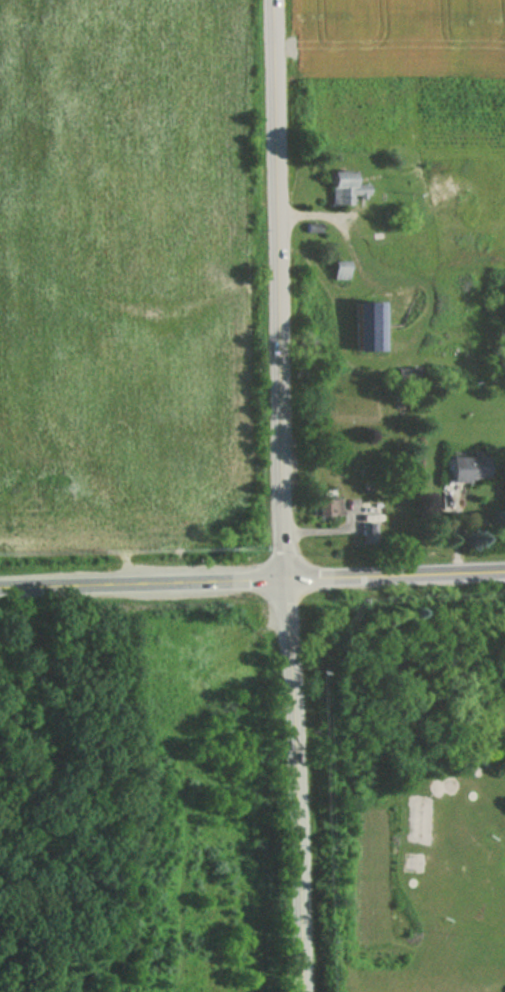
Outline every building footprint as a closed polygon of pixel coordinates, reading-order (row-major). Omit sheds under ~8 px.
[(331,171),(331,205),(354,204),(354,196),(369,195),(369,184),(355,184),(355,171),(331,171)] [(332,261),(331,283),(349,283),(348,261),(332,261)] [(354,296),(355,354),(381,354),(381,297),(354,296)] [(447,455),(448,487),(489,485),(488,453),(447,455)] [(309,497),(309,521),(344,520),(344,496),(309,497)] [(360,507),(361,548),(381,547),(379,506),(360,507)]
